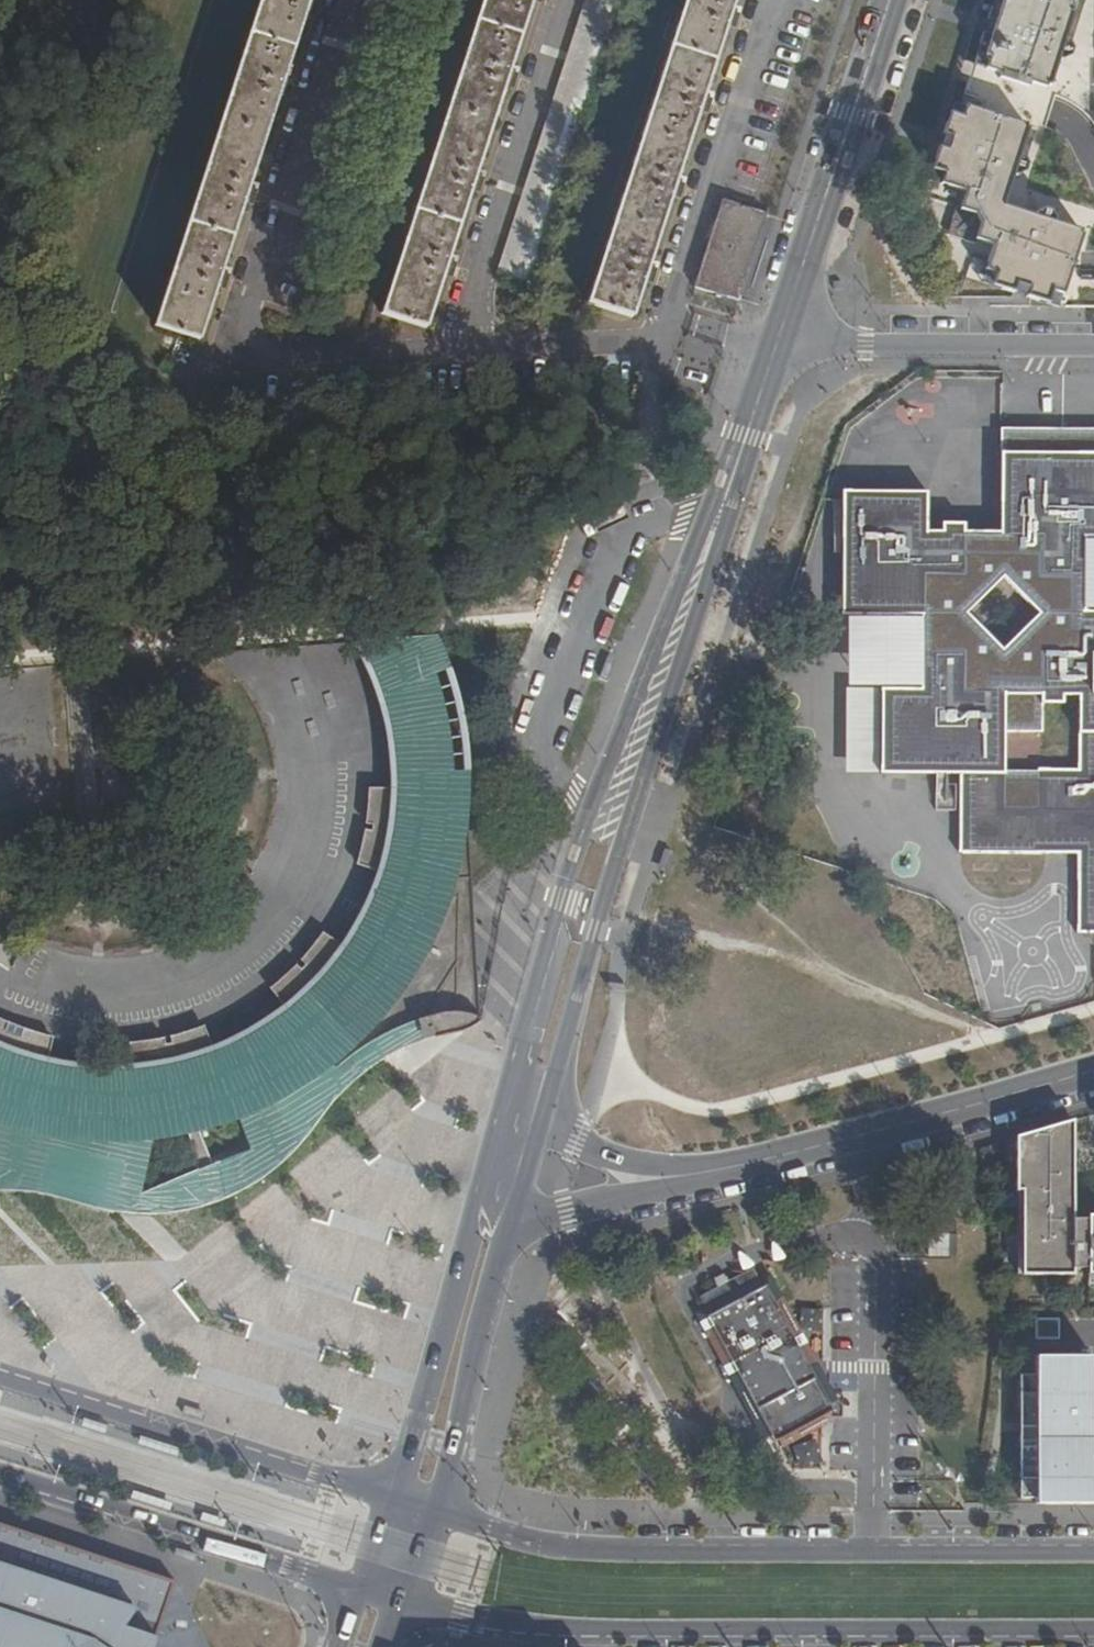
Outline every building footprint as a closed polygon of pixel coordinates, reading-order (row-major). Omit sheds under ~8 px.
[(198,338),(216,281),(223,283),(229,265),(222,263),(243,198),(250,200),(256,180),(250,178),(276,95),(283,97),(290,78),(282,75),(304,8),(311,10),(314,0),(260,0),(155,325),(198,338)] [(469,189),(478,192),(484,173),(475,169),(503,85),(511,88),(518,68),(509,64),(530,0),(483,0),(382,312),(424,326),(442,274),(451,276),(457,256),(448,253),(469,189)] [(618,0),(588,0),(499,272),(527,282),(618,0)] [(589,302),(631,315),(642,279),(649,281),(656,261),(648,258),(670,192),(677,194),(682,177),(675,175),(697,108),(704,110),(710,91),(704,88),(725,21),(732,24),(737,6),(731,4),(732,0),(686,0),(589,302)] [(978,52),(991,56),(987,67),(1000,72),(999,77),(1027,86),(1029,82),(1045,87),(1046,84),(1048,85),(1056,58),(1061,60),(1070,58),(1073,49),(1066,42),(1063,40),(1076,0),(994,0),(978,52)] [(991,56),(978,52),(974,63),(987,67),(991,56)] [(953,103),(950,113),(961,117),(965,106),(953,103)] [(993,244),(984,269),(995,272),(992,283),(1047,302),(1051,291),(1060,294),(1081,235),(1077,231),(1054,224),(1055,219),(1052,212),(1045,210),(1037,214),(1036,217),(1002,206),(1013,173),(1018,175),(1025,172),(1027,164),(1023,157),(1019,155),(1028,130),(1024,129),(1025,126),(965,106),(961,117),(950,113),(931,169),(944,173),(941,182),(966,191),(960,208),(956,207),(947,235),(975,244),(977,239),(993,244)] [(928,178),(941,182),(944,173),(931,169),(928,178)] [(738,301),(766,214),(722,199),(694,288),(715,294),(738,301)] [(770,216),(766,214),(738,301),(715,294),(712,302),(739,311),(770,216)] [(995,272),(984,269),(981,279),(992,283),(995,272)] [(1057,305),(1060,294),(1051,291),(1047,302),(1057,305)] [(913,652),(913,672),(921,672),(921,690),(881,690),(880,772),(961,773),(961,852),(1079,852),(1078,931),(1093,931),(1093,612),(1082,612),(1083,575),(1092,575),(1092,554),(1083,554),(1084,535),(1093,535),(1093,455),(1001,454),(1000,534),(963,533),(963,525),(943,525),(943,532),(925,532),(925,493),(843,491),(842,614),(921,615),(921,652),(913,652)] [(356,644),(366,661),(378,671),(391,677),(407,680),(416,680),(429,676),(440,672),(433,652),(427,639),(356,644)] [(378,671),(366,661),(374,679),(385,713),(390,735),(393,754),(394,775),(447,773),(446,750),(441,720),(429,676),(416,680),(407,680),(391,677),(378,671)] [(455,899),(460,900),(458,876),(447,873),(452,853),(457,827),(460,803),(459,772),(447,773),(394,775),(394,788),(364,788),(364,808),(361,825),(368,826),(367,831),(357,848),(352,867),(381,875),(419,886),(411,906),(404,901),(394,898),(384,898),(375,902),(367,908),(363,916),(343,949),(318,934),(297,962),(302,967),(298,971),(292,966),(282,976),(265,990),(282,1013),(267,1025),(246,1038),(224,1050),(241,1091),(227,1098),(211,1055),(200,1028),(165,1038),(166,1045),(160,1047),(159,1039),(143,1042),(124,1044),(127,1073),(101,1075),(80,1074),(57,1071),(49,1114),(34,1111),(43,1068),(49,1040),(15,1030),(12,1036),(6,1033),(8,1026),(0,1022),(0,1189),(10,1189),(35,1193),(54,1200),(74,1207),(91,1211),(106,1214),(112,1183),(134,1188),(148,1137),(184,1131),(196,1182),(180,1186),(163,1189),(147,1190),(143,1217),(162,1216),(177,1213),(215,1203),(237,1195),(255,1185),(278,1167),(291,1154),(314,1124),(331,1105),(362,1076),(388,1060),(417,1046),(438,1039),(449,1038),(464,1031),(480,1019),(462,1010),(455,899)] [(419,886),(381,875),(372,899),(367,908),(375,902),(384,898),(394,898),(404,901),(411,906),(419,886)] [(9,965),(0,962),(0,989),(9,965)] [(241,1091),(224,1050),(211,1055),(227,1098),(241,1091)] [(49,1114),(57,1071),(43,1068),(34,1111),(49,1114)] [(1051,1123),(1020,1133),(1018,1268),(1073,1269),(1075,1116),(1051,1123)] [(921,1218),(920,1232),(950,1232),(950,1218),(921,1218)] [(725,1356),(751,1405),(769,1438),(813,1414),(814,1379),(811,1373),(780,1315),(774,1304),(793,1294),(782,1273),(763,1283),(761,1281),(757,1283),(748,1267),(696,1292),(703,1306),(705,1311),(702,1313),(712,1332),(725,1356)] [(705,1311),(703,1306),(697,1309),(692,1311),(704,1336),(712,1332),(702,1313),(705,1311)] [(751,1405),(725,1356),(710,1363),(722,1386),(732,1381),(749,1412),(767,1445),(820,1416),(821,1381),(786,1312),(780,1315),(811,1373),(814,1379),(813,1414),(769,1438),(751,1405)] [(1057,1315),(1033,1315),(1033,1335),(1056,1335),(1057,1315)] [(1089,1455),(1090,1371),(1056,1371),(1056,1352),(1032,1352),(1032,1371),(1016,1371),(1016,1419),(1024,1419),(1024,1428),(1016,1428),(1015,1494),(1031,1494),(1031,1499),(1093,1500),(1093,1455),(1089,1455)] [(1090,1353),(1056,1352),(1056,1371),(1090,1371),(1090,1353)] [(1024,1419),(1016,1419),(1016,1428),(1024,1428),(1024,1419)] [(174,1581),(0,1523),(0,1646),(153,1646),(174,1581)]
